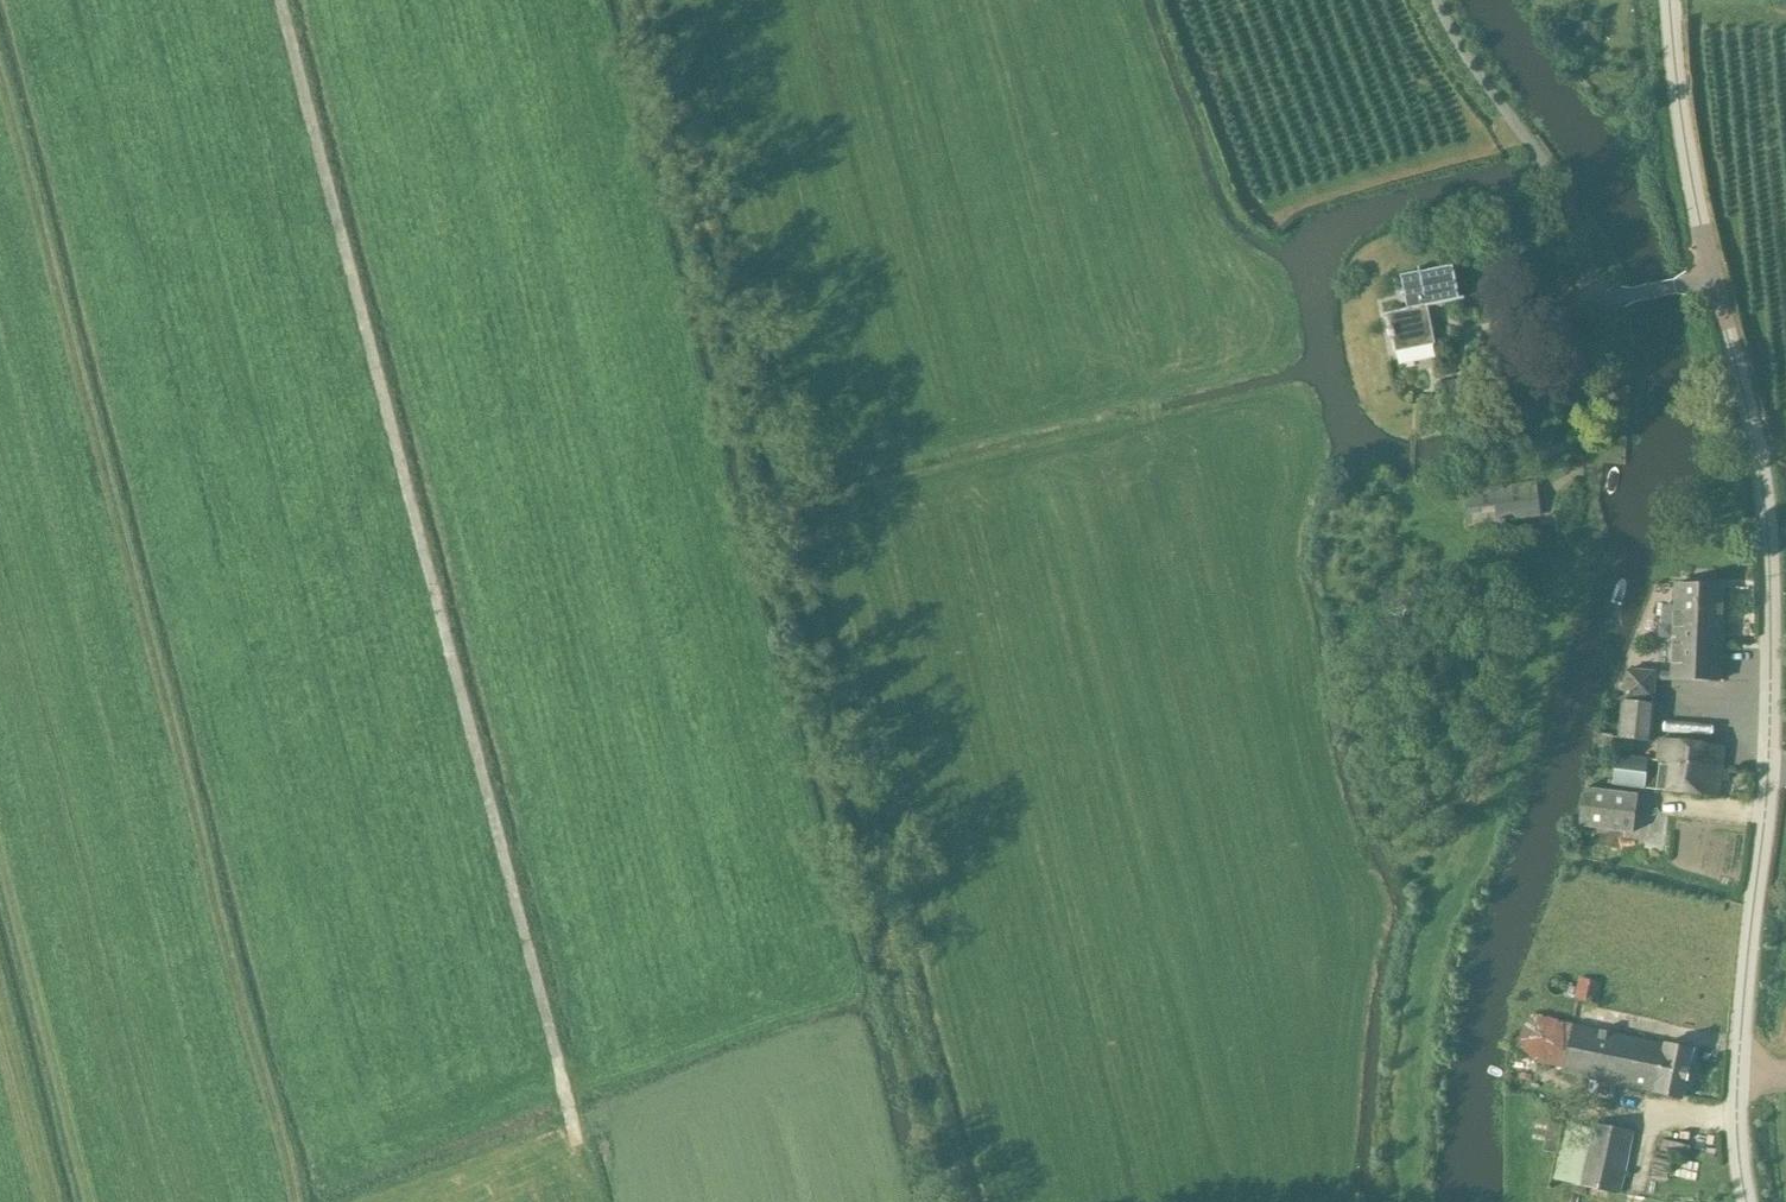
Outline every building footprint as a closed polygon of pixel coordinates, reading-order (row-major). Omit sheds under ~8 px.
[(1591,21),(1579,24),(1582,35),(1593,32),(1591,21)] [(1452,266),(1418,273),(1400,277),(1407,310),(1388,314),(1396,352),(1435,344),(1427,307),(1459,300),(1452,266)] [(1462,394),(1459,379),(1447,382),(1450,397),(1462,394)] [(1471,523),(1538,516),(1535,488),(1468,495),(1471,523)] [(1671,681),(1719,683),(1722,587),(1675,585),(1671,681)] [(1656,700),(1656,671),(1626,671),(1626,700),(1656,700)] [(1652,742),(1655,705),(1624,703),(1622,740),(1652,742)] [(1703,763),(1722,766),(1724,749),(1658,741),(1655,761),(1702,767),(1703,763)] [(1719,797),(1722,771),(1722,766),(1703,763),(1702,767),(1655,761),(1648,760),(1617,757),(1614,784),(1719,797)] [(1639,795),(1585,788),(1580,827),(1633,834),(1639,795)] [(1711,874),(1714,845),(1662,839),(1659,867),(1711,874)] [(1573,1024),(1573,1025),(1562,1073),(1682,1100),(1693,1051),(1573,1024)] [(1590,1122),(1575,1185),(1620,1196),(1635,1133),(1590,1122)]
